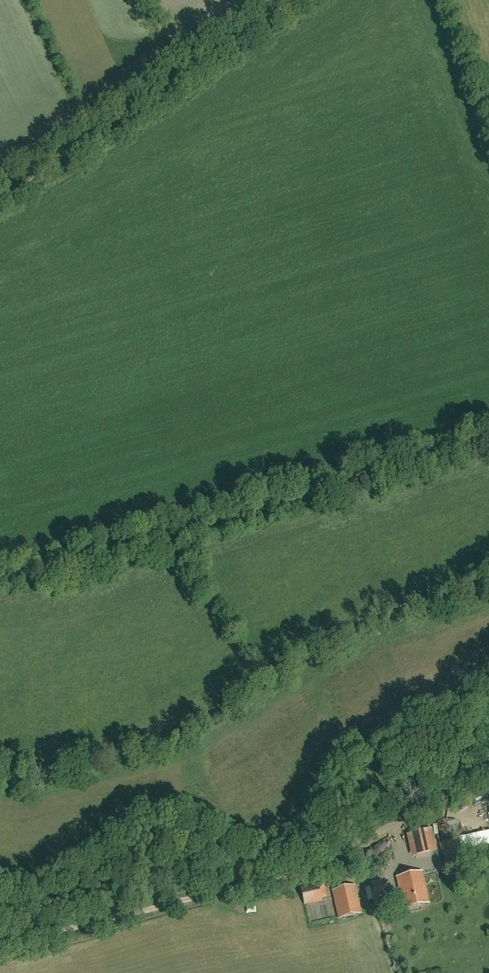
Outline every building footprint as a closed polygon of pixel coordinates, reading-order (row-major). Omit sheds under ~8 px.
[(440,834),(458,832),(458,826),(450,827),(449,824),(439,825),(440,834)] [(409,832),(411,855),(437,852),(434,829),(409,832)] [(403,908),(428,902),(422,872),(397,877),(403,908)] [(305,903),(321,899),(317,884),(302,887),(305,903)] [(332,890),(338,918),(361,913),(354,885),(332,890)] [(385,887),(373,888),(375,903),(387,902),(385,887)]
